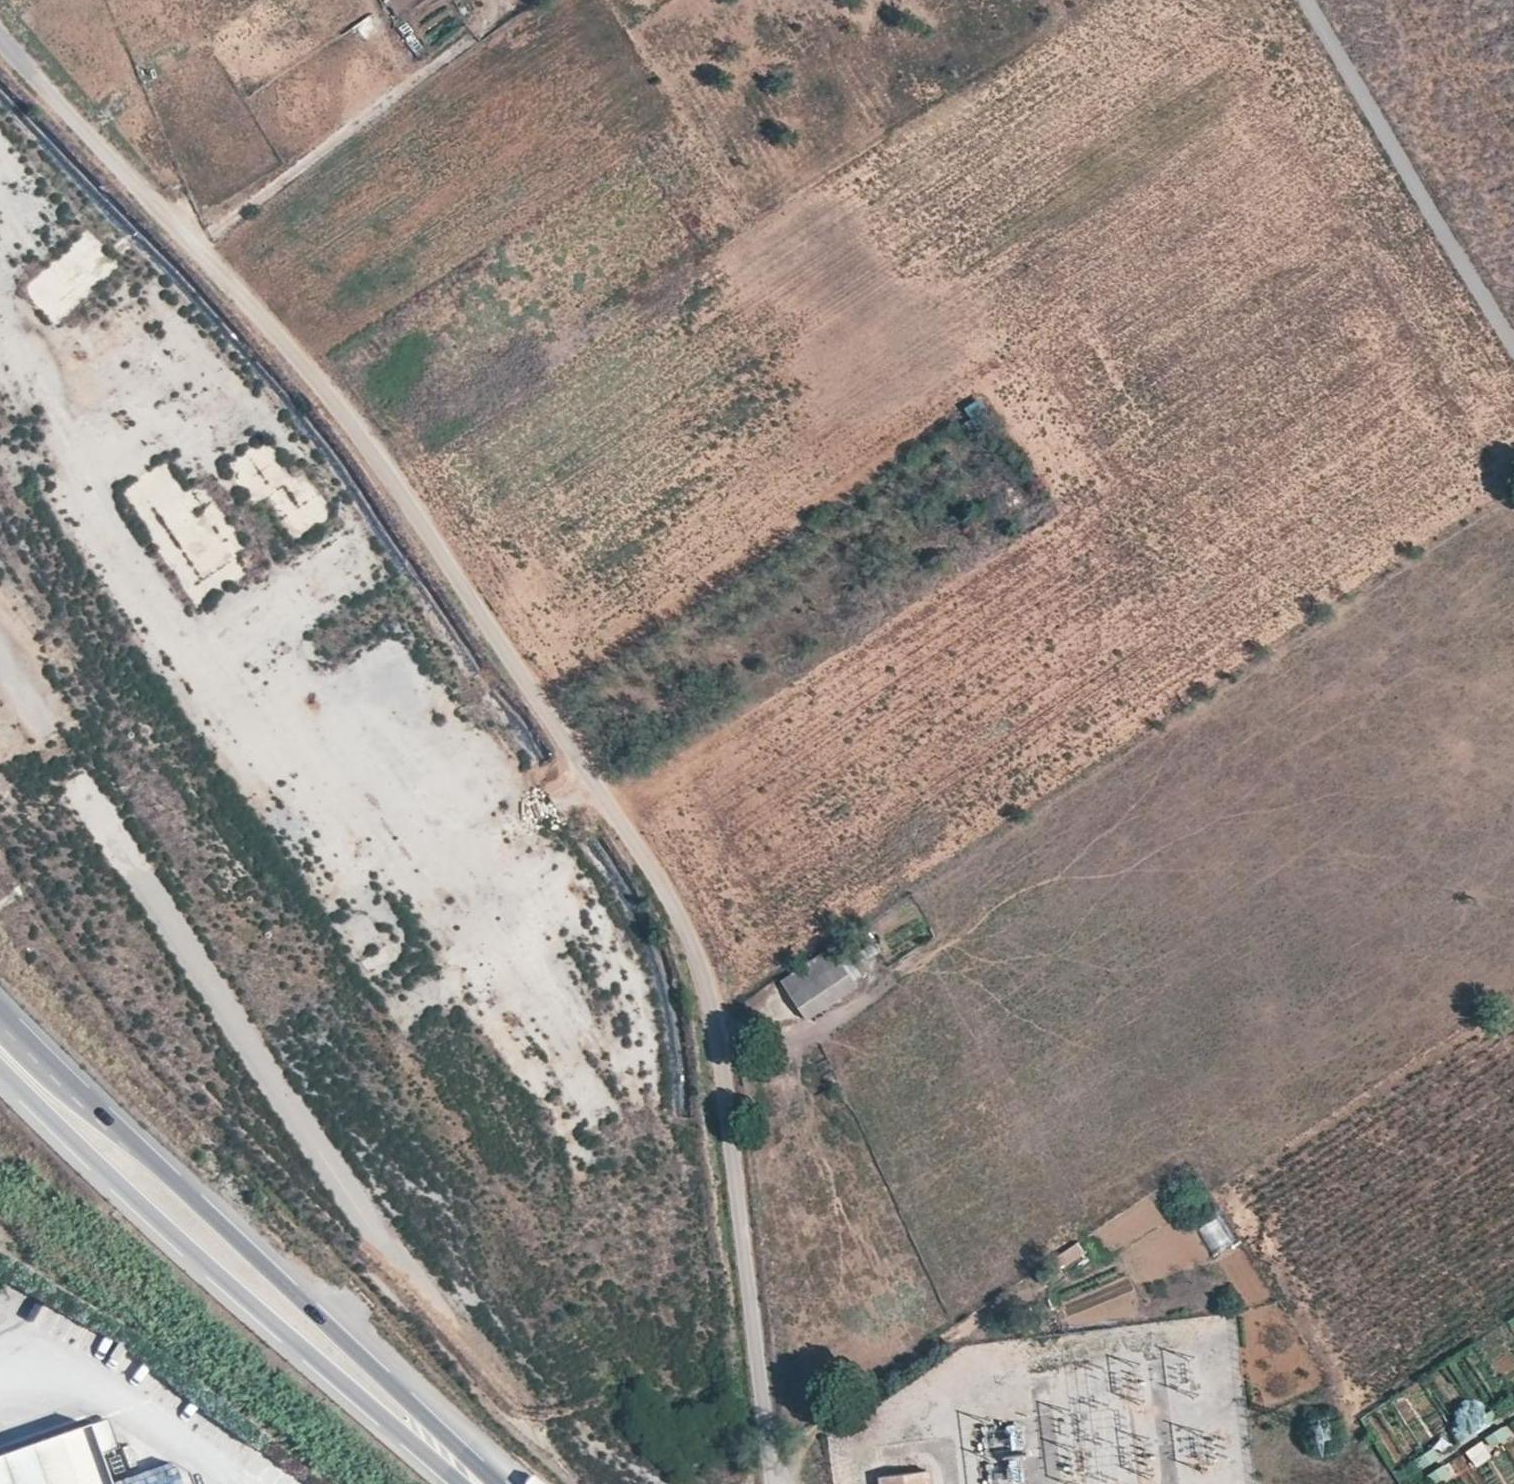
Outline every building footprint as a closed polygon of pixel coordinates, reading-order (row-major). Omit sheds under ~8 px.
[(87,230),(22,288),(54,323),(118,265),(87,230)] [(979,399),(963,408),(975,429),(991,420),(979,399)] [(283,544),(332,516),(301,462),(288,470),(268,434),(231,456),(283,544)] [(780,980),(804,1017),(855,985),(829,946),(780,980)] [(1065,1266),(1085,1254),(1078,1243),(1058,1255),(1065,1266)] [(85,1428),(0,1457),(0,1483),(104,1483),(85,1428)] [(927,1473),(882,1478),(883,1483),(928,1483),(927,1473)]
